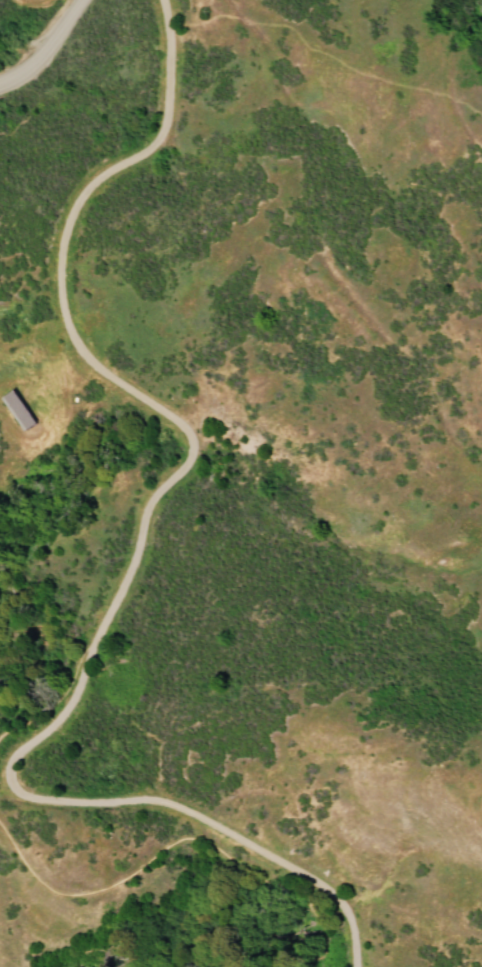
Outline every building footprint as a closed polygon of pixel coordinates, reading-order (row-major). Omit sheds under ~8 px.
[(20,391),(7,399),(29,432),(42,423),(20,391)]
